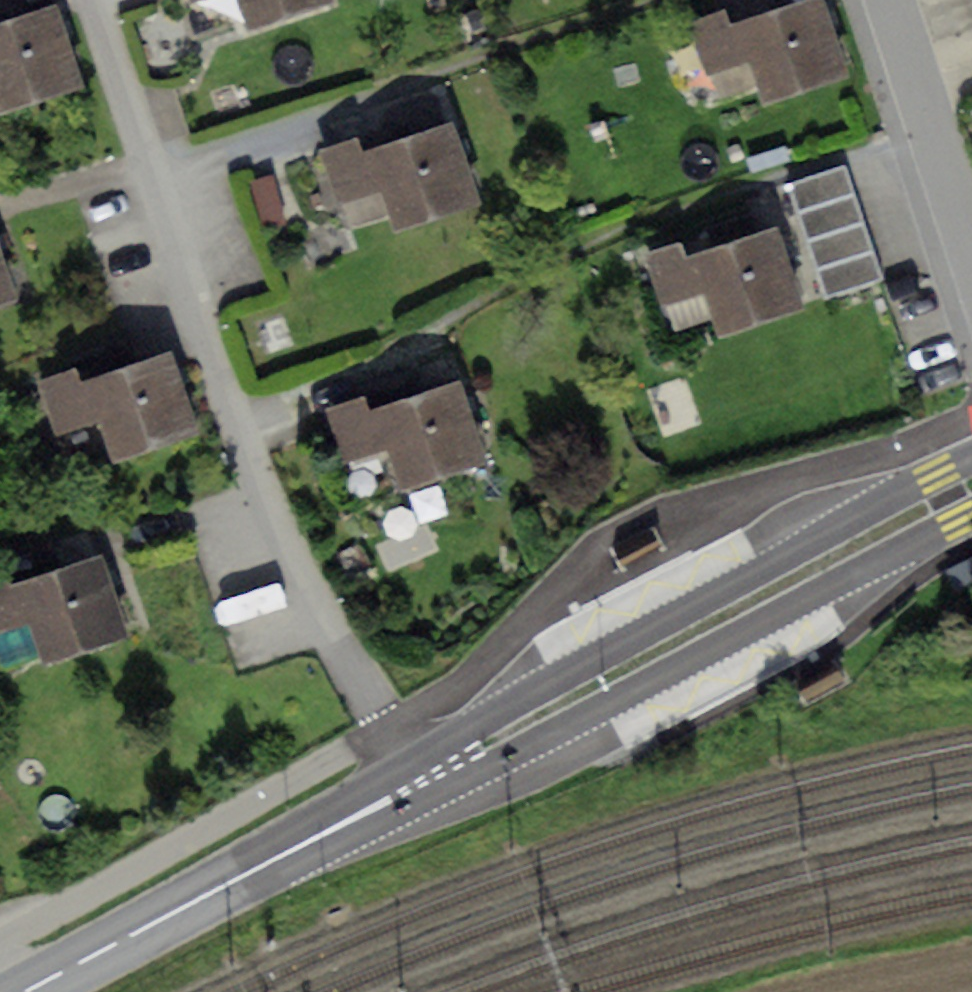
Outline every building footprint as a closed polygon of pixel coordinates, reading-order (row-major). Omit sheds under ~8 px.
[(246,29),(332,1),(332,0),(236,0),(246,29)] [(683,23),(702,78),(747,63),(761,104),(848,75),(823,0),(804,0),(728,25),(723,10),(683,23)] [(81,84),(55,5),(0,23),(0,111),(81,84)] [(356,137),(320,149),(339,207),(379,194),(392,235),(483,205),(455,120),(361,151),(356,137)] [(784,143),(745,157),(751,174),(790,160),(784,143)] [(846,170),(790,187),(826,299),(881,282),(846,170)] [(272,174),(248,182),(264,231),(287,224),(272,174)] [(681,239),(645,250),(662,303),(704,290),(718,333),(801,307),(776,227),(686,255),(681,239)] [(12,295),(0,256),(0,299),(12,295)] [(75,367),(35,381),(55,434),(93,420),(110,465),(197,434),(168,353),(81,384),(75,367)] [(362,397),(326,409),(344,464),(384,450),(399,494),(486,465),(459,382),(367,413),(362,397)] [(0,569),(0,631),(32,620),(47,660),(129,630),(100,551),(11,583),(6,567),(0,569)] [(233,624),(290,599),(281,580),(225,606),(233,624)]
